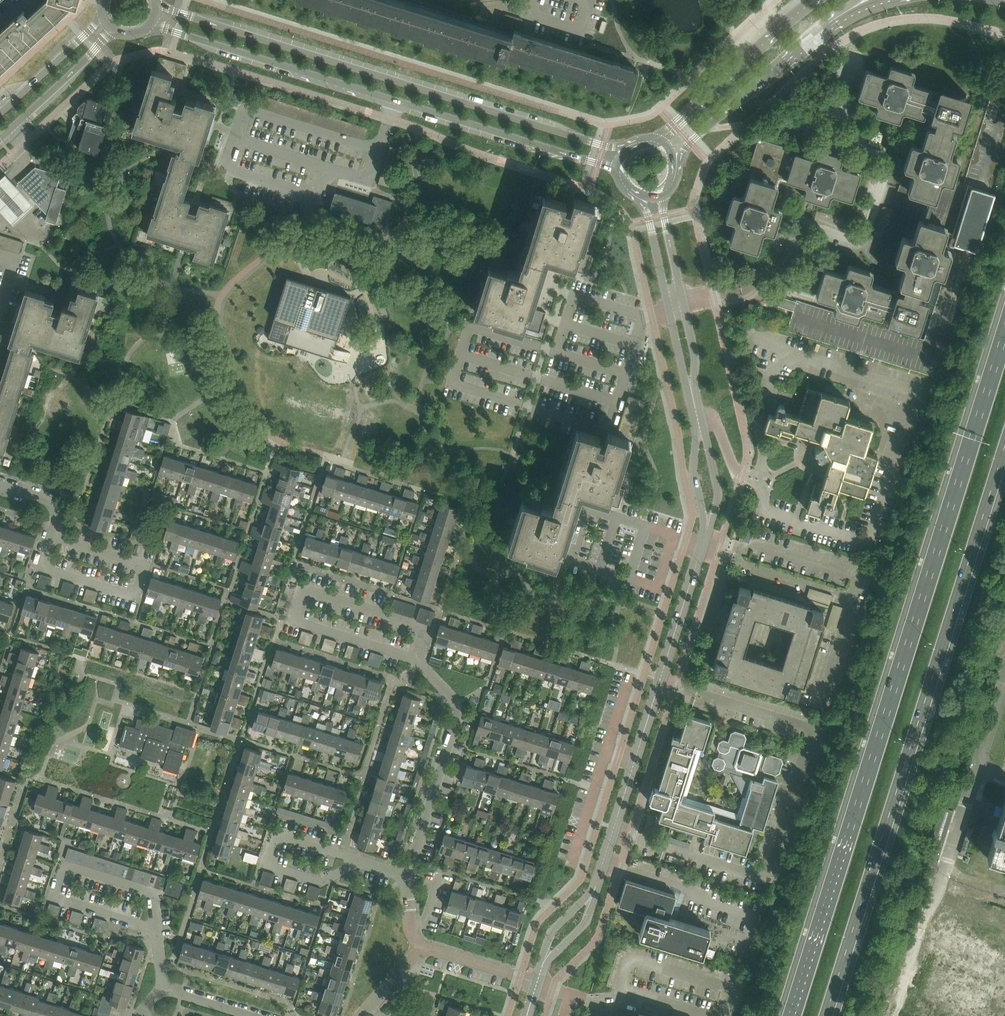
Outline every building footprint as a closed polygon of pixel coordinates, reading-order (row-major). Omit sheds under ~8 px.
[(44,34),(74,6),(80,0),(34,0),(16,17),(0,31),(0,74),(44,34)] [(503,35),(488,30),(409,5),(401,27),(501,58),(505,60),(507,55),(631,94),(638,72),(525,37),(513,32),(514,29),(517,30),(518,27),(522,28),(524,22),(522,19),(507,14),(504,16),(507,22),(503,35)] [(139,112),(134,128),(167,139),(174,141),(183,144),(180,154),(179,156),(176,155),(157,217),(153,216),(150,226),(147,225),(146,229),(149,229),(148,233),(181,243),(188,246),(197,248),(194,258),(211,263),(223,224),(226,225),(227,220),(233,202),(213,196),(211,202),(209,208),(199,205),(199,206),(191,203),(191,202),(184,200),(185,197),(195,164),(197,159),(200,160),(202,153),(206,139),(209,129),(209,128),(211,120),(212,121),(214,115),(216,107),(213,106),(214,105),(197,100),(195,105),(193,104),(193,103),(186,101),(184,108),(175,105),(187,66),(160,57),(156,70),(143,113),(139,112)] [(768,313),(790,320),(787,331),(938,378),(1004,162),(1004,96),(992,92),(963,184),(951,180),(958,160),(954,159),(954,158),(948,156),(957,127),(961,128),(969,102),(966,101),(967,97),(940,89),(939,93),(911,84),(914,73),(891,66),(888,77),(867,70),(859,97),(880,103),(876,113),(889,117),(890,113),(893,114),(893,115),(893,116),(895,117),(896,116),(897,115),(899,116),(901,110),(931,119),(922,150),(916,148),(915,150),(914,150),(913,151),(912,152),(913,153),(914,154),(913,156),(909,155),(892,208),(885,206),(884,206),(883,207),(882,208),(875,230),(903,239),(896,260),(907,263),(904,273),(906,274),(905,277),(904,276),(903,277),(902,279),(903,280),(904,281),(903,283),(901,282),(898,292),(869,283),(872,273),(849,265),(846,276),(825,269),(817,296),(838,302),(835,311),(797,299),(796,302),(781,297),(778,306),(772,304),(771,304),(770,302),(769,302),(769,301),(761,307),(762,308),(763,310),(764,311),(766,312),(768,313)] [(263,108),(267,96),(261,95),(258,106),(263,108)] [(269,109),(272,98),(267,96),(263,108),(269,109)] [(102,124),(109,104),(89,98),(88,101),(86,101),(85,101),(79,106),(78,107),(78,108),(78,109),(78,110),(78,111),(81,116),(83,117),(82,117),(81,117),(81,120),(78,127),(85,129),(79,149),(98,155),(108,125),(102,124)] [(274,111),(277,100),(272,98),(269,109),(274,111)] [(279,113),(283,101),(277,100),(274,111),(279,113)] [(285,114),(288,103),(283,101),(279,113),(285,114)] [(290,116),(294,105),(288,103),(285,114),(290,116)] [(295,118),(299,106),(294,105),(290,116),(295,118)] [(301,120),(304,108),(299,106),(295,118),(301,120)] [(306,121),(310,110),(304,108),(301,120),(306,121)] [(312,123),(315,112),(310,110),(306,121),(312,123)] [(317,125),(321,113),(315,112),(312,123),(317,125)] [(322,126),(326,115),(321,113),(317,125),(322,126)] [(327,128),(331,117),(326,115),(322,126),(327,128)] [(333,130),(337,118),(331,117),(327,128),(333,130)] [(338,131),(342,120),(337,118),(333,130),(338,131)] [(344,133),(347,122),(342,120),(338,131),(344,133)] [(349,135),(353,123),(347,122),(344,133),(349,135)] [(354,136),(358,125),(353,123),(349,135),(354,136)] [(360,138),(363,127),(358,125),(354,136),(360,138)] [(365,139),(368,128),(363,127),(360,138),(365,139)] [(770,208),(780,178),(810,187),(808,193),(810,194),(810,195),(811,196),(812,197),(814,197),(814,195),(817,196),(815,201),(828,204),(831,194),(852,200),(860,174),(838,167),(841,158),(820,151),(817,161),(788,152),(789,148),(762,140),(761,143),(758,142),(750,169),(753,170),(744,198),(734,195),(727,218),(737,221),(730,242),(757,250),(763,230),(774,233),(778,220),(773,219),(774,217),(775,217),(776,216),(777,215),(776,213),(775,212),(776,210),(770,208)] [(400,155),(402,150),(390,146),(389,151),(400,155)] [(400,155),(389,151),(387,157),(398,160),(400,155)] [(397,166),(398,160),(387,157),(385,162),(397,166)] [(395,171),(397,166),(385,162),(384,167),(395,171)] [(56,224),(67,190),(60,188),(58,188),(57,187),(61,175),(35,167),(19,183),(48,214),(46,220),(50,222),(56,224)] [(393,176),(395,171),(384,167),(382,173),(393,176)] [(391,182),(393,176),(382,173),(380,178),(391,182)] [(0,181),(0,211),(15,226),(35,207),(6,175),(0,181)] [(390,187),(391,182),(380,178),(378,184),(390,187)] [(380,242),(393,202),(374,196),(372,204),(336,193),(336,192),(335,192),(327,217),(328,218),(328,217),(338,220),(336,228),(380,242)] [(549,269),(550,263),(573,271),(585,274),(592,255),(580,252),(595,205),(574,199),(571,210),(565,209),(567,203),(546,197),(534,236),(528,235),(521,256),(517,271),(509,269),(508,272),(492,267),(477,313),(496,319),(540,333),(540,334),(545,335),(548,326),(543,324),(546,313),(536,309),(549,269)] [(9,250),(12,238),(7,237),(4,248),(9,250)] [(14,252),(18,240),(12,238),(9,250),(14,252)] [(19,253),(23,242),(18,240),(14,252),(19,253)] [(287,277),(268,338),(348,363),(351,352),(335,347),(351,297),(287,277)] [(83,337),(86,328),(89,329),(89,327),(87,326),(97,295),(99,286),(72,278),(61,313),(52,311),(55,303),(47,301),(45,300),(46,296),(29,291),(26,290),(22,304),(23,305),(20,312),(20,313),(19,313),(16,323),(11,337),(14,338),(12,344),(30,350),(33,340),(41,342),(49,345),(82,355),(87,338),(83,337)] [(32,353),(15,347),(0,395),(0,451),(5,453),(10,435),(7,435),(32,353)] [(865,497),(877,459),(873,458),(874,454),(866,452),(876,422),(845,413),(848,405),(844,404),(845,400),(836,397),(807,388),(807,389),(804,398),(806,399),(805,402),(803,402),(799,416),(785,411),(785,412),(784,412),(785,408),(785,407),(784,405),(782,404),(781,404),(779,405),(778,406),(775,415),(769,414),(769,415),(765,428),(764,428),(793,437),(795,431),(809,435),(822,439),(821,439),(820,440),(819,441),(819,442),(820,443),(820,445),(815,447),(814,449),(814,451),(815,452),(816,452),(818,452),(818,453),(817,454),(817,456),(817,457),(819,458),(820,458),(826,455),(827,455),(826,456),(827,458),(828,458),(829,458),(830,458),(831,457),(829,463),(823,483),(816,481),(807,510),(808,510),(821,514),(820,514),(822,515),(824,509),(833,512),(834,512),(836,511),(837,510),(837,508),(837,507),(836,505),(835,504),(832,503),(833,502),(838,488),(865,497)] [(583,500),(584,497),(619,508),(625,489),(619,487),(629,458),(634,441),(636,435),(642,415),(646,401),(629,396),(617,435),(608,433),(603,449),(597,447),(600,437),(574,429),(555,489),(558,490),(557,493),(551,510),(545,508),(546,507),(525,501),(511,548),(557,562),(564,542),(569,544),(569,543),(583,500)] [(142,424),(144,416),(127,410),(124,422),(151,431),(152,427),(142,424)] [(137,439),(140,431),(150,434),(151,431),(124,422),(120,434),(137,439)] [(170,429),(164,427),(162,434),(167,436),(170,429)] [(135,447),(137,439),(120,434),(116,445),(144,454),(145,450),(135,447)] [(144,454),(116,445),(113,457),(130,462),(133,454),(143,457),(144,454)] [(171,479),(177,459),(165,455),(159,473),(168,475),(167,478),(171,479)] [(128,470),(130,462),(113,457),(109,468),(137,477),(138,473),(128,470)] [(183,480),(189,463),(177,459),(171,479),(174,480),(175,478),(183,480)] [(297,482),(301,470),(274,462),(272,467),(282,470),(280,477),(297,482)] [(191,494),(200,466),(189,463),(183,480),(191,482),(187,493),(191,494)] [(206,487),(211,470),(200,466),(191,494),(194,495),(198,485),(206,487)] [(333,495),(342,468),(337,466),(334,476),(327,474),(321,491),(333,495)] [(137,477),(109,468),(106,480),(123,485),(125,477),(136,480),(137,477)] [(345,499),(350,482),(343,479),(346,469),(342,468),(333,495),(345,499)] [(214,501),(223,474),(211,470),(206,487),(214,490),(210,500),(214,501)] [(229,494),(234,477),(223,474),(214,501),(217,502),(221,492),(229,494)] [(356,502),(364,475),(360,474),(357,484),(350,482),(345,499),(356,502)] [(367,506),(373,489),(366,487),(369,477),(364,475),(356,502),(367,506)] [(237,508),(246,481),(234,477),(229,494),(237,497),(233,507),(237,508)] [(295,490),(297,482),(280,477),(277,488),(294,493),(294,494),(304,497),(305,493),(295,490)] [(120,493),(123,485),(106,480),(102,491),(122,497),(123,494),(120,493)] [(252,502),(257,484),(246,481),(237,508),(240,510),(244,499),(252,502)] [(379,510),(387,482),(383,481),(379,491),(373,489),(367,506),(379,510)] [(390,513),(395,496),(389,494),(392,484),(387,482),(379,510),(390,513)] [(290,505),(294,494),(294,493),(277,488),(275,495),(264,492),(263,496),(290,505)] [(402,517),(410,489),(406,488),(402,498),(395,496),(390,513),(402,517)] [(414,520),(419,503),(412,501),(415,491),(410,489),(402,517),(414,520)] [(116,508),(118,500),(121,501),(122,497),(102,491),(98,503),(116,508)] [(286,517),(290,505),(263,496),(261,501),(271,505),(269,511),(286,517)] [(113,516),(116,508),(98,503),(95,514),(115,520),(116,517),(113,516)] [(455,521),(459,509),(441,504),(438,512),(428,509),(427,512),(455,521)] [(284,524),(286,517),(269,511),(266,523),(283,528),(293,531),(294,528),(284,524)] [(451,532),(455,521),(427,512),(426,516),(436,519),(434,527),(451,532)] [(114,524),(115,520),(95,514),(91,526),(108,531),(111,523),(114,524)] [(178,536),(182,524),(170,520),(165,537),(173,540),(170,550),(173,551),(178,536)] [(279,540),(283,528),(266,523),(264,529),(254,526),(252,531),(279,540)] [(190,536),(193,527),(182,524),(178,536),(173,551),(177,552),(180,542),(188,544),(190,536)] [(10,536),(12,529),(1,526),(0,528),(0,544),(3,545),(0,556),(3,557),(10,536)] [(196,558),(205,531),(193,527),(190,536),(188,544),(196,547),(193,557),(196,558)] [(448,544),(451,532),(434,527),(431,535),(421,532),(420,535),(448,544)] [(313,557),(320,536),(322,529),(319,528),(316,536),(316,539),(307,536),(302,553),(313,557)] [(18,550),(24,533),(12,529),(10,536),(3,557),(7,558),(10,548),(18,550)] [(325,560),(330,543),(323,541),(324,536),(326,530),(322,529),(320,536),(313,557),(325,560)] [(211,552),(216,534),(205,531),(196,558),(200,560),(203,549),(211,552)] [(276,550),(279,540),(252,531),(251,536),(261,539),(259,545),(276,550)] [(30,554),(35,537),(24,533),(18,550),(26,553),(25,555),(29,557),(30,554)] [(219,566),(227,538),(216,534),(211,552),(219,554),(215,565),(219,566)] [(337,564),(345,536),(342,535),(339,546),(330,543),(325,560),(337,564)] [(444,555),(448,544),(420,535),(419,539),(429,542),(427,550),(444,555)] [(348,568),(353,550),(346,548),(349,538),(345,536),(337,564),(348,568)] [(234,559),(240,542),(227,538),(219,566),(222,567),(226,556),(234,559)] [(359,571),(368,543),(365,542),(361,553),(353,550),(348,568),(359,571)] [(371,575),(376,557),(368,555),(372,545),(368,543),(359,571),(371,575)] [(273,559),(276,550),(259,545),(255,557),(272,562),(282,566),(284,562),(273,559)] [(382,578),(391,551),(388,550),(384,560),(376,557),(371,575),(382,578)] [(441,567),(444,555),(427,550),(424,558),(414,555),(413,558),(441,567)] [(394,582),(400,565),(391,562),(395,552),(391,551),(382,578),(394,582)] [(269,574),(272,562),(255,557),(253,564),(243,561),(241,565),(269,574)] [(437,578),(441,567),(413,558),(412,562),(422,565),(420,571),(412,569),(412,570),(420,573),(437,578)] [(265,585),(269,574),(241,565),(240,570),(250,574),(248,580),(265,585)] [(433,590),(437,578),(420,573),(417,581),(407,577),(406,581),(433,590)] [(43,587),(47,576),(41,574),(38,585),(43,587)] [(49,589),(52,578),(47,576),(43,587),(49,589)] [(155,608),(163,581),(152,577),(147,594),(155,597),(152,607),(155,608)] [(262,593),(265,585),(248,580),(244,591),(261,597),(272,600),(273,597),(262,593)] [(66,594),(70,583),(64,581),(60,593),(66,594)] [(169,601),(175,584),(163,581),(155,608),(159,610),(162,599),(169,601)] [(430,601),(433,590),(406,581),(405,584),(415,588),(412,596),(430,601)] [(72,596),(75,585),(70,583),(66,594),(72,596)] [(178,615),(186,588),(175,584),(169,601),(178,604),(175,615),(178,615)] [(89,601),(93,590),(87,588),(83,600),(89,601)] [(192,609),(198,591),(186,588),(178,615),(182,617),(185,606),(192,609)] [(799,698),(802,688),(797,686),(798,683),(805,685),(823,629),(815,627),(816,624),(822,626),(825,615),(814,612),(813,617),(810,616),(812,609),(756,592),(754,599),(751,598),(753,592),(742,589),(739,600),(744,601),(742,608),(739,607),(735,618),(734,618),(726,645),(725,644),(721,655),(727,656),(725,660),(725,663),(719,662),(716,672),(726,676),(728,670),(731,671),(729,678),(785,696),(787,689),(790,690),(789,695),(799,698)] [(95,603),(98,592),(93,590),(89,601),(95,603)] [(201,622),(209,595),(198,591),(192,609),(201,611),(198,622),(201,622)] [(258,609),(261,597),(244,591),(242,598),(232,595),(231,600),(258,609)] [(34,616),(39,598),(28,595),(22,612),(23,612),(19,623),(23,624),(26,613),(34,616)] [(216,616),(222,599),(209,595),(201,622),(205,624),(208,613),(216,616)] [(42,630),(51,602),(39,598),(34,616),(42,618),(39,629),(42,630)] [(396,612),(399,600),(394,599),(390,610),(396,612)] [(14,604),(15,601),(11,600),(10,603),(3,601),(0,609),(0,619),(9,622),(14,604)] [(401,614),(405,602),(399,600),(396,612),(401,614)] [(57,623),(62,606),(51,602),(42,630),(46,631),(48,624),(56,626),(57,623)] [(407,615),(411,604),(405,602),(401,614),(407,615)] [(413,617),(416,606),(411,604),(407,615),(413,617)] [(65,637),(74,609),(62,606),(57,623),(65,625),(62,636),(65,637)] [(430,625),(435,611),(420,607),(416,620),(430,625)] [(80,630),(85,613),(74,609),(65,637),(69,638),(72,628),(80,630)] [(262,624),(264,617),(247,612),(243,624),(270,632),(272,627),(262,624)] [(92,634),(97,617),(85,613),(80,630),(88,633),(85,643),(88,644),(91,634),(92,634)] [(106,645),(111,627),(105,625),(108,616),(103,614),(94,641),(106,645)] [(447,645),(455,618),(452,617),(449,627),(441,624),(435,641),(447,645)] [(459,649),(464,631),(458,629),(461,620),(455,618),(447,645),(459,649)] [(118,648),(126,621),(121,620),(118,630),(111,627),(106,645),(118,648)] [(129,652),(134,635),(128,633),(131,623),(126,621),(118,648),(129,652)] [(269,637),(270,632),(243,624),(240,635),(257,640),(259,634),(269,637)] [(470,652),(478,625),(474,624),(471,634),(464,631),(459,649),(470,652)] [(482,656),(487,638),(481,637),(484,627),(478,625),(470,652),(482,656)] [(140,655),(149,628),(144,627),(141,637),(134,635),(129,652),(140,655)] [(152,659),(157,642),(151,640),(154,630),(149,628),(140,655),(152,659)] [(304,644),(308,632),(302,630),(299,642),(304,644)] [(494,659),(502,632),(497,631),(494,641),(487,638),(482,656),(494,659)] [(310,645),(314,634),(308,632),(304,644),(310,645)] [(164,663),(172,636),(167,634),(164,644),(157,642),(152,659),(164,663)] [(255,647),(257,640),(240,635),(236,647),(263,655),(265,650),(255,647)] [(175,666),(180,649),(174,647),(177,637),(172,636),(164,663),(175,666)] [(328,651),(331,639),(325,637),(322,649),(328,651)] [(333,652),(337,641),(331,639),(328,651),(333,652)] [(510,667),(518,640),(513,639),(510,649),(503,646),(498,663),(510,667)] [(521,671),(527,654),(520,652),(523,642),(518,640),(510,667),(521,671)] [(187,670),(195,643),(190,641),(187,651),(180,649),(175,666),(187,670)] [(197,678),(204,656),(197,654),(200,644),(195,643),(187,670),(185,674),(197,678)] [(351,658),(354,646),(348,645),(345,656),(351,658)] [(356,660),(360,648),(354,646),(351,658),(356,660)] [(533,674),(541,647),(536,646),(533,656),(527,654),(521,671),(533,674)] [(250,664),(252,657),(262,660),(263,655),(236,647),(232,658),(250,664)] [(544,678),(549,661),(543,659),(546,649),(541,647),(533,674),(544,678)] [(36,665),(39,653),(22,648),(20,655),(10,652),(8,657),(36,665)] [(284,669),(289,652),(277,649),(271,669),(275,670),(276,667),(284,669)] [(292,684),(301,656),(289,652),(284,669),(292,672),(288,682),(292,684)] [(373,665),(377,654),(371,652),(368,663),(373,665)] [(556,681),(564,654),(559,653),(556,663),(549,661),(544,678),(556,681)] [(379,667),(383,655),(377,654),(373,665),(379,667)] [(567,685),(572,668),(566,666),(569,656),(564,654),(556,681),(567,685)] [(307,677),(312,660),(301,656),(292,684),(295,685),(299,674),(307,677)] [(440,666),(442,660),(431,656),(429,662),(440,666)] [(32,676),(36,665),(8,657),(7,661),(17,664),(15,671),(32,676)] [(248,670),(250,664),(232,658),(229,670),(256,678),(257,673),(248,670)] [(315,691),(324,663),(312,660),(307,677),(315,679),(311,690),(315,691)] [(578,688),(587,662),(582,660),(579,670),(572,668),(567,685),(578,688)] [(590,692),(596,675),(589,673),(592,663),(587,662),(578,688),(590,692)] [(330,684),(335,667),(324,663),(315,691),(318,692),(322,681),(330,684)] [(338,698),(347,670),(335,667),(330,684),(338,686),(334,697),(338,698)] [(242,687),(245,680),(254,683),(256,678),(229,670),(225,681),(242,687)] [(353,691),(358,674),(347,670),(338,698),(341,699),(345,689),(353,691)] [(28,688),(32,676),(15,671),(13,678),(3,675),(1,679),(28,688)] [(361,705),(370,677),(358,674),(353,691),(361,694),(357,704),(361,705)] [(376,698),(381,681),(370,677),(361,705),(364,706),(368,696),(376,698)] [(28,688),(1,679),(0,684),(10,687),(7,694),(25,699),(28,688)] [(240,693),(242,687),(225,681),(222,692),(218,691),(249,701),(250,696),(240,693)] [(247,706),(249,701),(218,691),(215,703),(218,704),(235,709),(237,703),(247,706)] [(25,699),(7,694),(5,701),(0,699),(0,704),(21,711),(25,699)] [(418,708),(421,700),(404,694),(400,706),(420,713),(421,709),(418,708)] [(21,711),(0,704),(0,709),(2,710),(0,717),(18,722),(21,711)] [(233,716),(235,709),(218,704),(215,715),(242,724),(243,719),(233,716)] [(276,735),(284,707),(281,706),(278,717),(269,714),(264,731),(276,735)] [(419,716),(420,713),(400,706),(396,718),(414,723),(416,715),(419,716)] [(287,739),(293,721),(285,719),(288,709),(284,707),(276,735),(287,739)] [(264,731),(269,714),(262,712),(263,709),(259,708),(253,728),(264,731)] [(763,827),(766,815),(767,813),(777,781),(774,780),(776,774),(779,773),(780,773),(783,761),(781,758),(781,757),(770,754),(769,754),(766,756),(762,755),(760,751),(744,745),(747,737),(746,737),(744,734),(744,733),(735,730),(735,731),(731,732),(728,740),(723,739),(720,742),(719,741),(717,747),(718,747),(720,751),(719,751),(723,752),(721,757),(718,756),(718,757),(714,759),(714,758),(712,764),(713,764),(714,768),(731,774),(743,796),(737,813),(686,797),(709,723),(710,723),(710,722),(709,722),(709,723),(689,716),(691,711),(690,710),(686,725),(686,727),(685,727),(684,728),(685,728),(682,739),(673,736),(671,743),(674,743),(660,788),(655,787),(655,788),(653,789),(653,788),(649,800),(650,800),(651,802),(650,803),(663,807),(659,819),(672,823),(670,827),(704,838),(704,841),(710,843),(711,840),(733,847),(754,854),(755,853),(751,852),(759,826),(762,827),(763,828),(763,827)] [(488,736),(493,719),(486,717),(487,713),(483,712),(473,742),(478,744),(481,734),(488,736)] [(299,742),(307,714),(304,714),(301,724),(293,721),(287,739),(299,742)] [(310,746),(315,728),(308,726),(311,716),(307,714),(299,742),(310,746)] [(242,724),(215,715),(211,727),(228,733),(230,725),(240,729),(242,724)] [(18,722),(0,717),(0,718),(0,730),(14,734),(18,722)] [(125,727),(120,745),(121,744),(134,749),(135,749),(143,751),(142,757),(142,756),(157,761),(156,761),(157,761),(165,763),(163,769),(164,769),(164,768),(178,772),(178,773),(182,760),(186,749),(187,745),(192,746),(193,746),(192,746),(196,732),(197,732),(177,725),(176,730),(138,718),(137,722),(135,728),(126,725),(125,727)] [(411,731),(414,723),(396,718),(393,729),(413,735),(414,732),(411,731)] [(502,721),(493,719),(488,736),(495,738),(492,748),(496,749),(506,719),(502,718),(502,721)] [(511,743),(516,726),(509,724),(510,720),(506,719),(496,749),(501,751),(504,741),(511,743)] [(322,749),(330,722),(327,721),(324,731),(315,728),(310,746),(322,749)] [(333,753),(338,736),(331,733),(334,723),(330,722),(322,749),(333,753)] [(519,756),(529,726),(525,725),(524,729),(516,726),(511,743),(518,745),(515,755),(519,756)] [(533,750),(539,733),(531,731),(532,728),(529,726),(519,756),(524,758),(527,748),(533,750)] [(344,757),(353,729),(350,728),(347,738),(338,736),(333,753),(344,757)] [(357,760),(362,743),(354,740),(357,730),(353,729),(344,757),(357,760)] [(412,739),(413,735),(393,729),(389,741),(406,746),(409,738),(412,739)] [(14,734),(0,730),(0,742),(10,745),(14,734)] [(542,764),(551,733),(548,733),(547,736),(539,733),(533,750),(541,752),(538,762),(542,764)] [(557,757),(562,740),(554,738),(555,735),(551,733),(542,764),(547,765),(550,755),(557,757)] [(566,771),(575,741),(571,740),(570,743),(562,740),(557,757),(564,759),(561,769),(566,771)] [(404,754),(406,746),(389,741),(386,752),(406,759),(407,755),(404,754)] [(10,745),(0,742),(0,755),(7,757),(10,745)] [(260,760),(263,752),(245,747),(242,758),(269,767),(270,763),(260,760)] [(399,769),(402,761),(404,762),(406,759),(386,752),(382,764),(399,769)] [(473,785),(481,759),(476,757),(473,767),(466,765),(461,782),(473,785)] [(255,775),(258,767),(268,771),(269,767),(242,758),(238,770),(255,775)] [(484,789),(489,772),(483,770),(486,760),(481,759),(473,785),(484,789)] [(397,777),(399,769),(382,764),(378,775),(398,781),(400,778),(397,777)] [(496,793),(504,766),(499,765),(496,774),(489,772),(484,789),(496,793)] [(507,796),(512,779),(506,777),(509,768),(504,766),(496,793),(507,796)] [(253,783),(255,775),(238,770),(235,781),(262,790),(263,786),(253,783)] [(519,800),(527,773),(522,772),(519,781),(512,779),(507,796),(519,800)] [(294,797),(300,776),(289,773),(284,790),(292,793),(291,796),(294,797)] [(530,803),(535,786),(529,784),(532,775),(527,773),(519,800),(530,803)] [(397,785),(398,781),(378,775),(375,787),(392,792),(394,784),(397,785)] [(16,781),(0,776),(0,789),(12,793),(16,781)] [(307,797),(312,780),(300,776),(294,797),(298,798),(299,795),(307,797)] [(542,807),(550,780),(545,779),(542,789),(535,786),(530,803),(542,807)] [(317,804),(323,784),(312,780),(307,797),(315,800),(314,803),(317,804)] [(554,811),(559,794),(552,792),(555,782),(550,780),(542,807),(554,811)] [(248,798),(251,790),(261,793),(262,790),(235,781),(231,793),(248,798)] [(330,804),(335,787),(323,784),(317,804),(321,805),(322,802),(330,804)] [(46,814),(54,787),(49,785),(46,795),(39,793),(34,810),(46,814)] [(57,817),(62,800),(56,798),(59,788),(54,787),(46,814),(57,817)] [(341,811),(347,791),(335,787),(330,804),(338,807),(337,810),(341,811)] [(368,810),(385,815),(391,816),(395,801),(389,800),(392,792),(375,787),(368,810)] [(12,793),(0,789),(0,802),(9,804),(12,793)] [(246,806),(248,798),(231,793),(227,804),(255,813),(256,810),(246,806)] [(80,824),(88,797),(83,796),(80,806),(74,804),(69,821),(80,824)] [(91,828),(97,811),(90,809),(93,799),(88,797),(80,824),(79,827),(91,831),(91,828)] [(69,821),(74,804),(62,800),(57,817),(65,820),(62,830),(65,831),(68,821),(69,821)] [(9,804),(0,802),(0,814),(5,816),(9,804)] [(241,821),(243,813),(254,817),(255,813),(227,804),(224,816),(241,821)] [(114,835),(123,808),(118,807),(115,816),(108,814),(103,832),(114,835)] [(937,864),(954,810),(942,807),(926,860),(937,864)] [(989,858),(990,858),(1002,861),(1002,862),(1003,862),(1004,862),(1004,807),(1004,809),(1004,808),(1004,810),(1002,815),(1002,817),(998,829),(997,830),(996,829),(995,829),(993,836),(994,836),(995,837),(996,837),(992,850),(991,850),(991,851),(990,857),(989,857),(989,858)] [(125,842),(131,822),(125,819),(128,810),(123,808),(114,835),(126,839),(125,842)] [(382,823),(385,815),(368,810),(364,821),(384,827),(385,823),(382,823)] [(103,832),(108,814),(97,811),(91,828),(99,830),(96,841),(100,842),(103,832)] [(239,829),(241,821),(224,816),(220,828),(248,836),(249,832),(239,829)] [(149,846),(157,819),(152,817),(149,827),(143,825),(138,842),(149,846)] [(160,850),(161,850),(166,832),(159,830),(162,821),(157,819),(149,846),(148,849),(159,853),(160,850)] [(377,838),(380,830),(383,831),(384,827),(364,821),(361,832),(377,838)] [(138,842),(143,825),(131,822),(125,842),(133,844),(131,852),(134,853),(137,842),(138,842)] [(182,861),(192,830),(187,828),(184,838),(177,836),(172,853),(183,857),(182,861)] [(234,844),(236,836),(247,840),(248,836),(220,828),(217,839),(234,844)] [(40,843),(43,835),(26,829),(22,841),(50,850),(51,846),(40,843)] [(195,860),(201,843),(194,841),(197,831),(192,830),(182,861),(194,864),(195,860)] [(172,853),(177,836),(166,832),(161,850),(168,852),(165,862),(169,864),(172,853)] [(375,845),(377,838),(361,832),(357,844),(377,851),(378,846),(375,845)] [(448,864),(457,834),(454,833),(453,836),(445,834),(440,851),(447,853),(444,863),(448,864)] [(463,858),(468,841),(460,839),(461,835),(457,834),(448,864),(453,866),(456,856),(463,858)] [(231,852),(234,844),(217,839),(213,851),(241,859),(242,855),(231,852)] [(471,871),(480,841),(477,840),(476,843),(468,841),(463,858),(470,860),(467,870),(471,871)] [(50,850),(22,841),(19,853),(36,858),(38,850),(49,853),(50,850)] [(486,865),(491,848),(483,846),(484,843),(480,841),(471,871),(476,873),(479,863),(486,865)] [(71,861),(75,849),(69,847),(65,859),(71,861)] [(514,855),(516,850),(504,847),(494,879),(498,880),(502,870),(509,872),(514,855)] [(494,878),(503,849),(500,848),(499,851),(491,848),(486,865),(493,867),(490,877),(494,878)] [(77,862),(80,851),(75,849),(71,861),(77,862)] [(82,864),(86,853),(80,851),(77,862),(82,864)] [(256,864),(259,856),(245,852),(243,860),(256,864)] [(33,866),(36,858),(19,853),(15,864),(43,873),(44,869),(33,866)] [(88,866),(91,854),(86,853),(82,864),(88,866)] [(93,868),(97,856),(91,854),(88,866),(93,868)] [(513,884),(517,886),(527,856),(523,855),(522,858),(514,855),(509,872),(516,874),(513,884)] [(99,869),(102,858),(97,856),(93,868),(99,869)] [(529,860),(530,857),(527,856),(517,886),(521,887),(524,877),(532,879),(537,863),(529,860)] [(104,871),(108,860),(102,858),(99,869),(104,871)] [(110,873),(113,861),(108,860),(104,871),(110,873)] [(115,874),(119,863),(113,861),(110,873),(115,874)] [(121,876),(125,865),(119,863),(115,874),(121,876)] [(43,873),(15,864),(11,875),(29,881),(31,873),(41,876),(43,873)] [(126,878),(130,867),(125,865),(121,876),(126,878)] [(132,880),(136,868),(130,867),(126,878),(132,880)] [(138,881),(141,870),(136,868),(132,880),(138,881)] [(143,883),(147,872),(141,870),(138,881),(143,883)] [(269,872),(264,870),(260,882),(266,884),(269,872)] [(149,885),(152,873),(147,872),(143,883),(149,885)] [(275,874),(269,872),(266,884),(271,885),(275,874)] [(154,887),(158,875),(152,873),(149,885),(154,887)] [(26,889),(29,881),(11,875),(8,887),(35,896),(36,892),(26,889)] [(159,888),(163,877),(158,875),(154,887),(159,888)] [(293,879),(287,878),(283,889),(289,891),(293,879)] [(179,897),(183,883),(169,879),(165,892),(179,897)] [(208,910),(216,883),(204,879),(199,896),(207,899),(204,909),(203,909),(202,912),(206,914),(207,910),(208,910)] [(298,881),(293,879),(289,891),(295,893),(298,881)] [(458,915),(464,894),(457,892),(461,882),(455,880),(446,911),(458,915)] [(710,931),(680,921),(669,918),(676,895),(627,880),(619,903),(647,912),(640,934),(680,947),(703,954),(710,931)] [(223,904),(228,886),(216,883),(208,910),(211,911),(214,901),(223,904)] [(312,898),(316,886),(310,885),(306,896),(312,898)] [(231,917),(239,890),(228,886),(223,904),(230,906),(227,916),(231,917)] [(321,888),(316,886),(312,898),(318,900),(321,888)] [(470,915),(479,888),(474,886),(471,896),(464,894),(458,915),(459,911),(470,915)] [(35,896),(8,887),(4,899),(21,904),(24,896),(34,899),(35,896)] [(481,922),(487,901),(480,899),(483,889),(479,888),(470,915),(469,918),(481,922)] [(245,911),(251,893),(239,890),(231,917),(234,918),(237,908),(245,911)] [(370,906),(372,899),(351,892),(348,900),(342,898),(341,902),(371,911),(373,907),(370,906)] [(253,924),(262,897),(251,893),(245,911),(253,913),(250,923),(253,924)] [(492,926),(501,895),(497,893),(494,903),(487,901),(481,922),(492,926)] [(505,925),(510,909),(503,906),(506,896),(501,895),(492,926),(504,929),(505,925)] [(268,918),(274,901),(262,897),(253,924),(257,926),(260,915),(268,918)] [(276,932),(285,904),(274,901),(268,918),(276,920),(273,931),(276,932)] [(517,929),(525,902),(520,901),(517,911),(510,909),(505,925),(517,929)] [(370,916),(371,911),(341,902),(340,905),(350,909),(348,917),(365,922),(367,915),(370,916)] [(52,916),(56,905),(50,903),(46,914),(52,916)] [(291,925),(296,908),(285,904),(276,932),(280,933),(283,922),(291,925)] [(58,918),(61,906),(56,905),(52,916),(58,918)] [(299,939),(308,911),(296,908),(291,925),(299,927),(296,938),(299,939)] [(75,923),(79,912),(73,910),(69,921),(75,923)] [(314,932),(320,915),(308,911),(299,939),(303,940),(306,930),(314,932)] [(81,925),(84,913),(79,912),(75,923),(81,925)] [(98,930),(101,919),(96,917),(92,929),(98,930)] [(363,929),(365,922),(348,917),(345,925),(335,921),(333,925),(364,935),(365,930),(363,929)] [(103,932),(107,921),(101,919),(98,930),(103,932)] [(11,926),(0,923),(0,942),(2,942),(0,949),(0,953),(3,954),(11,926)] [(363,939),(364,935),(333,925),(332,928),(343,932),(340,940),(358,945),(360,938),(363,939)] [(17,947),(23,930),(11,926),(3,954),(6,955),(9,944),(17,947)] [(25,961),(34,933),(23,930),(17,947),(25,949),(22,960),(25,961)] [(40,954),(46,937),(34,933),(25,961),(29,962),(32,952),(40,954)] [(191,963),(200,935),(196,934),(193,945),(184,942),(179,959),(191,963)] [(203,967),(209,949),(200,947),(203,936),(200,935),(191,963),(203,967)] [(49,968),(57,941),(46,937),(40,954),(48,957),(45,967),(49,968)] [(355,952),(358,945),(340,940),(338,948),(327,944),(326,948),(357,958),(358,953),(355,952)] [(63,961),(69,944),(57,941),(49,968),(52,969),(55,959),(63,961)] [(214,970),(223,942),(219,941),(216,952),(209,949),(203,967),(214,970)] [(226,974),(231,956),(223,954),(226,943),(223,942),(214,970),(226,974)] [(141,961),(145,949),(128,943),(125,952),(115,948),(113,953),(141,961)] [(72,975),(80,948),(69,944),(63,961),(71,964),(68,974),(72,975)] [(86,969),(92,951),(80,948),(72,975),(75,976),(78,966),(86,969)] [(237,977),(245,949),(242,948),(239,959),(231,956),(226,974),(237,977)] [(355,962),(357,958),(326,948),(325,951),(336,955),(333,963),(350,969),(353,961),(355,962)] [(249,981),(254,964),(246,961),(249,951),(245,949),(237,977),(249,981)] [(98,972),(103,955),(92,951),(86,969),(94,971),(91,981),(94,983),(97,972),(98,972)] [(138,973),(141,961),(113,953),(112,955),(123,959),(120,967),(138,973)] [(260,984),(269,957),(265,956),(262,966),(254,964),(249,981),(260,984)] [(272,988),(277,971),(269,968),(272,958),(269,957),(260,984),(272,988)] [(283,991),(291,964),(288,963),(285,973),(277,971),(272,988),(283,991)] [(348,975),(350,969),(333,963),(331,971),(320,967),(319,971),(350,981),(351,976),(348,975)] [(295,995),(300,978),(292,975),(295,965),(291,964),(283,991),(295,995)] [(134,984),(138,973),(120,967),(118,974),(107,971),(106,976),(134,984)] [(343,991),(346,984),(348,985),(350,981),(319,971),(318,974),(329,978),(326,986),(343,991)] [(8,976),(4,974),(1,985),(0,984),(0,1001),(8,976)] [(16,989),(8,987),(11,977),(8,976),(0,1001),(0,1003),(11,1007),(16,989)] [(131,995),(134,984),(106,976),(105,978),(116,981),(113,990),(131,995)] [(22,1010),(31,983),(27,981),(24,992),(16,989),(11,1007),(22,1010)] [(34,1014),(39,999),(40,997),(31,994),(34,984),(31,983),(22,1010),(34,1014)] [(341,998),(343,991),(326,986),(324,994),(313,990),(312,994),(343,1003),(344,999),(341,998)] [(127,1007),(131,995),(113,990),(111,997),(108,996),(107,1000),(113,1003),(127,1007)] [(53,992),(50,991),(47,1002),(39,999),(34,1014),(33,1015),(46,1015),(53,992)] [(62,1006),(54,1004),(57,993),(53,992),(46,1015),(59,1015),(62,1006)] [(341,1008),(343,1003),(312,994),(311,997),(321,1001),(319,1009),(336,1014),(338,1007),(341,1008)] [(76,999),(73,998),(69,1009),(62,1006),(59,1015),(71,1015),(76,999)] [(85,1013),(77,1011),(80,1000),(76,999),(71,1015),(84,1015),(85,1013)] [(112,1008),(113,1003),(107,1000),(102,999),(100,1005),(112,1008)] [(466,1010),(439,1002),(438,1007),(447,1010),(446,1015),(464,1015),(466,1010)] [(110,1014),(112,1008),(100,1005),(98,1011),(110,1014)]
